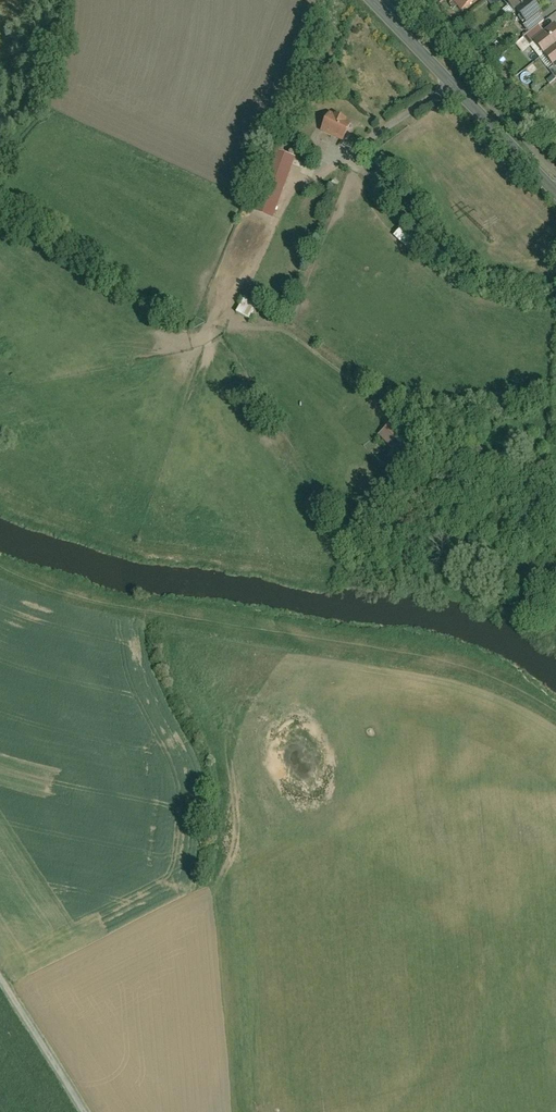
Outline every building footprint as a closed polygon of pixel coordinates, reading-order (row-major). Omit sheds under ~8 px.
[(463,10),(476,0),(455,0),(463,10)] [(525,0),(508,0),(514,8),(516,7),(525,0)] [(516,7),(527,21),(539,11),(542,9),(535,0),(525,0),(516,7)] [(524,23),(530,31),(539,24),(546,19),(539,11),(527,21),(524,23)] [(534,39),(555,66),(555,23),(555,22),(544,31),(534,39)] [(534,39),(544,31),(539,24),(530,31),(525,35),(530,42),(534,39)] [(353,124),(332,114),(323,132),(345,142),(353,124)] [(244,208),(269,218),(293,159),(268,149),(244,208)] [(391,235),(403,248),(414,237),(402,225),(391,235)] [(241,298),(234,314),(247,320),(254,304),(241,298)] [(423,450),(392,422),(376,439),(407,467),(423,450)]
